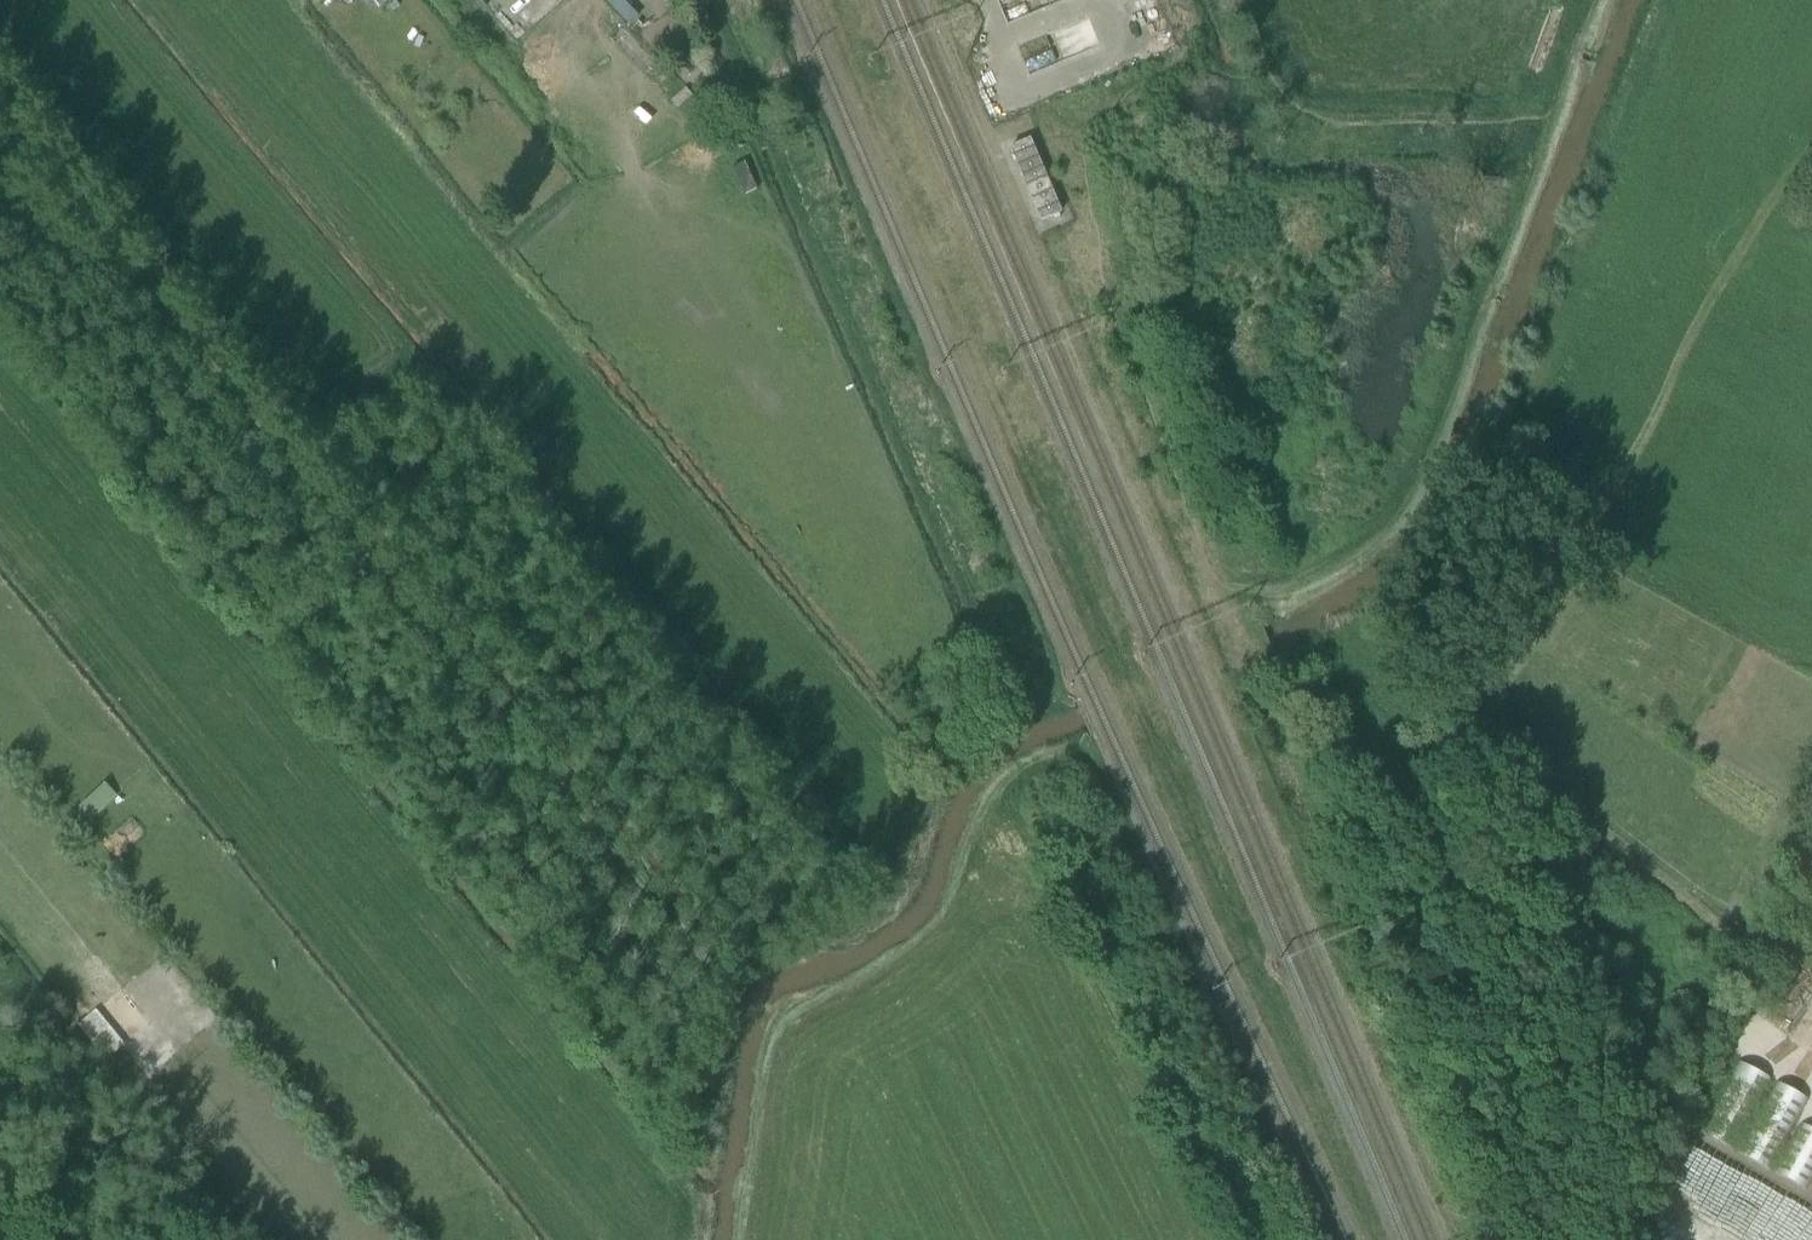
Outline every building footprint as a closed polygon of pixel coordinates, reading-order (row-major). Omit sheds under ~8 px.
[(1062,212),(1031,139),(1010,148),(1041,221),(1062,212)] [(103,1059),(122,1043),(92,1007),(73,1024),(103,1059)] [(1734,1148),(1772,1078),(1741,1061),(1703,1131),(1734,1148)] [(1769,1169),(1808,1098),(1777,1081),(1738,1152),(1769,1169)] [(1811,1179),(1811,1126),(1803,1121),(1775,1171),(1806,1189),(1811,1179)]
